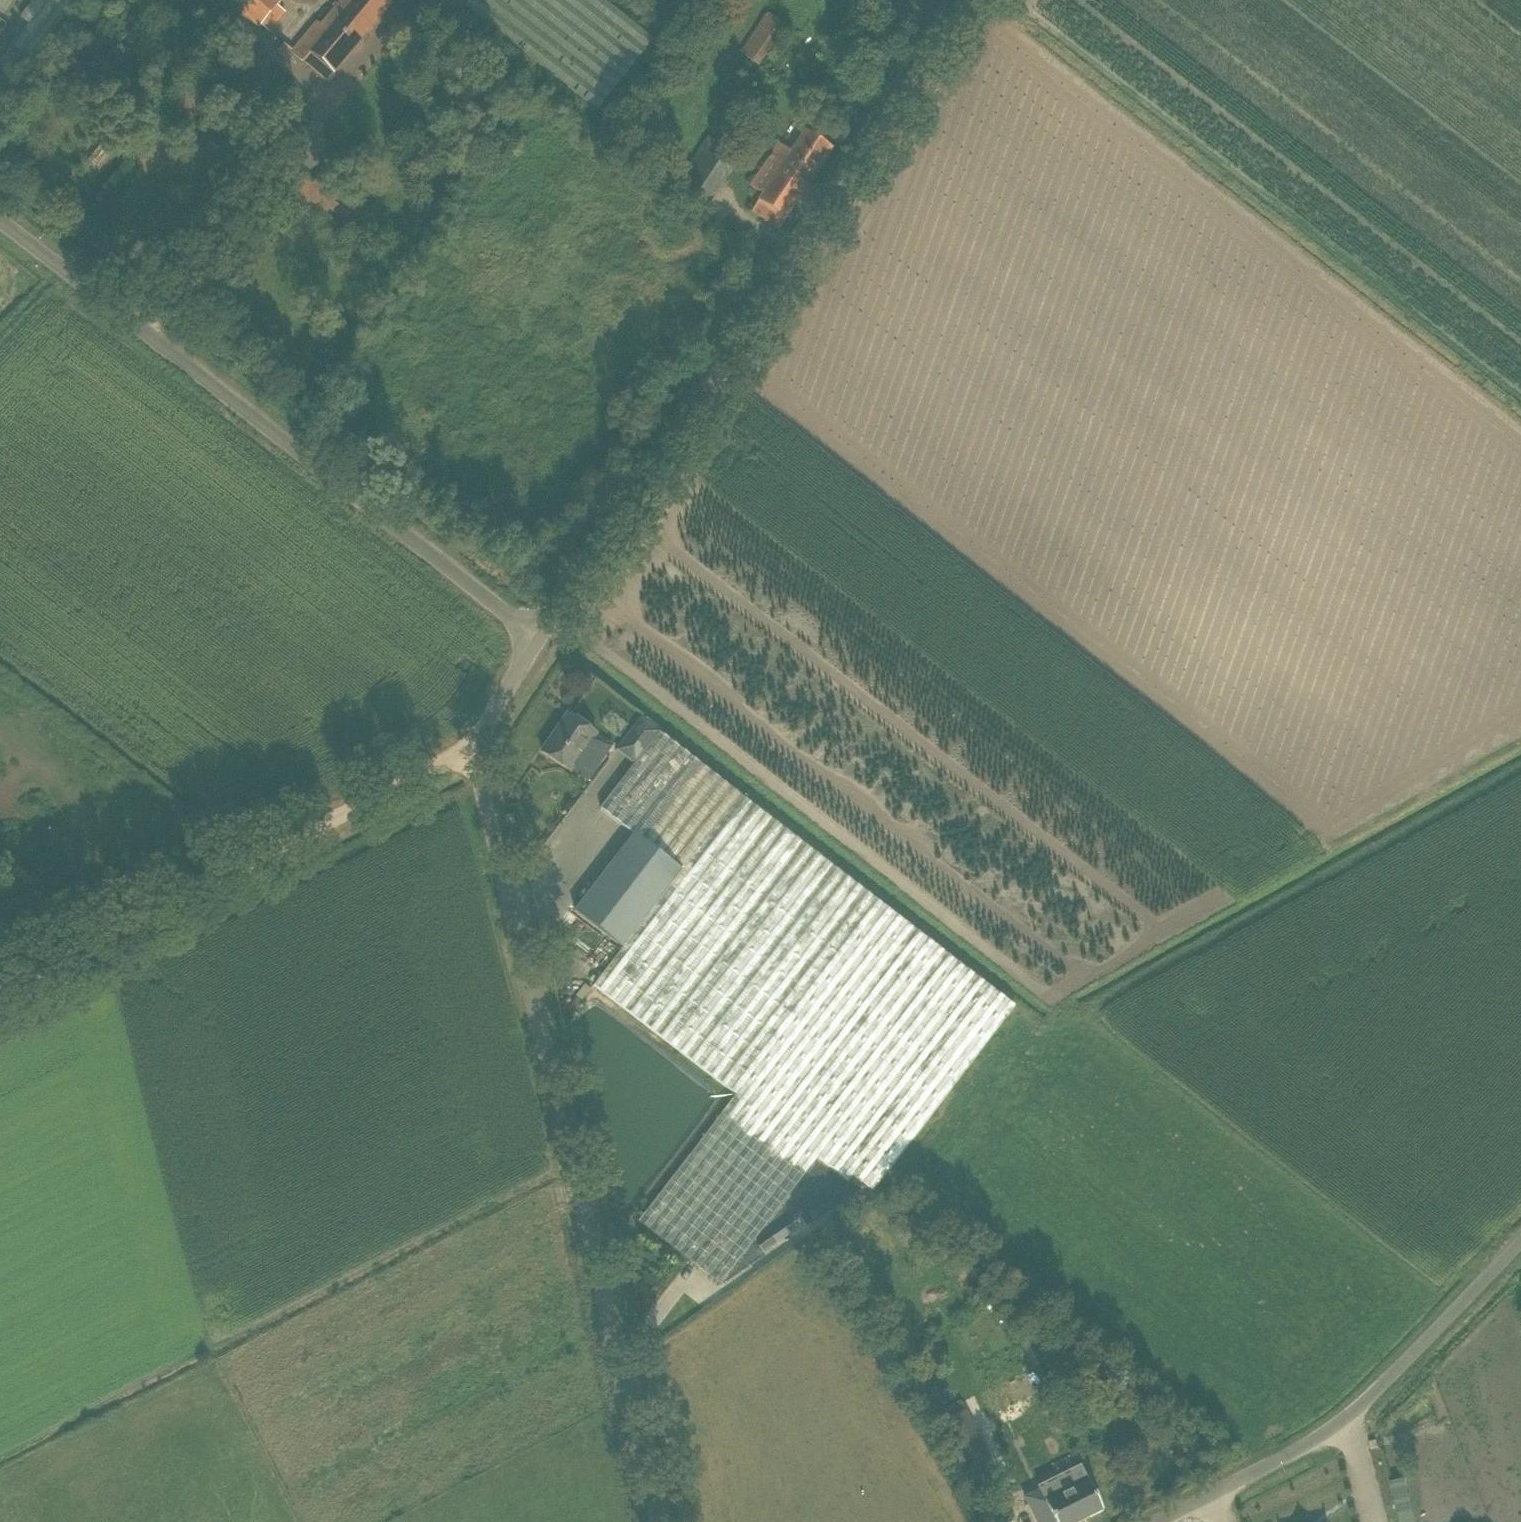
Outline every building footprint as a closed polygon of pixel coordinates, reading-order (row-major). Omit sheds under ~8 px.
[(21,17),(31,24),(14,46),(34,61),(81,0),(34,0),(21,17)] [(232,3),(260,26),(261,25),(268,31),(283,13),(276,7),(282,0),(234,0),(232,3)] [(389,7),(380,0),(353,0),(345,10),(338,4),(321,25),(318,22),(292,53),(303,63),(305,61),(304,61),(311,54),(334,73),(389,7)] [(599,111),(654,39),(604,0),(471,0),(465,7),(599,111)] [(760,66),(787,25),(767,12),(740,52),(748,57),(754,62),(760,66)] [(764,192),(752,211),(779,229),(833,148),(805,130),(790,152),(777,144),(751,183),(764,192)] [(709,207),(740,159),(708,138),(677,186),(709,207)] [(568,714),(542,752),(570,772),(596,734),(568,714)] [(601,809),(634,834),(683,869),(623,948),(594,985),(736,1095),(639,1221),(721,1284),(818,1157),(850,1182),(854,1177),(875,1190),(1016,1006),(659,733),(601,809)] [(575,911),(623,948),(683,869),(634,834),(575,911)] [(3,914),(0,915),(0,941),(14,934),(3,914)] [(801,1217),(807,1225),(813,1221),(807,1212),(801,1217)] [(932,1396),(939,1391),(934,1382),(926,1386),(932,1396)] [(959,1402),(939,1412),(966,1467),(986,1457),(959,1402)] [(1058,1482),(1025,1498),(1037,1521),(1078,1521),(1103,1509),(1089,1482),(1064,1494),(1058,1482)]
